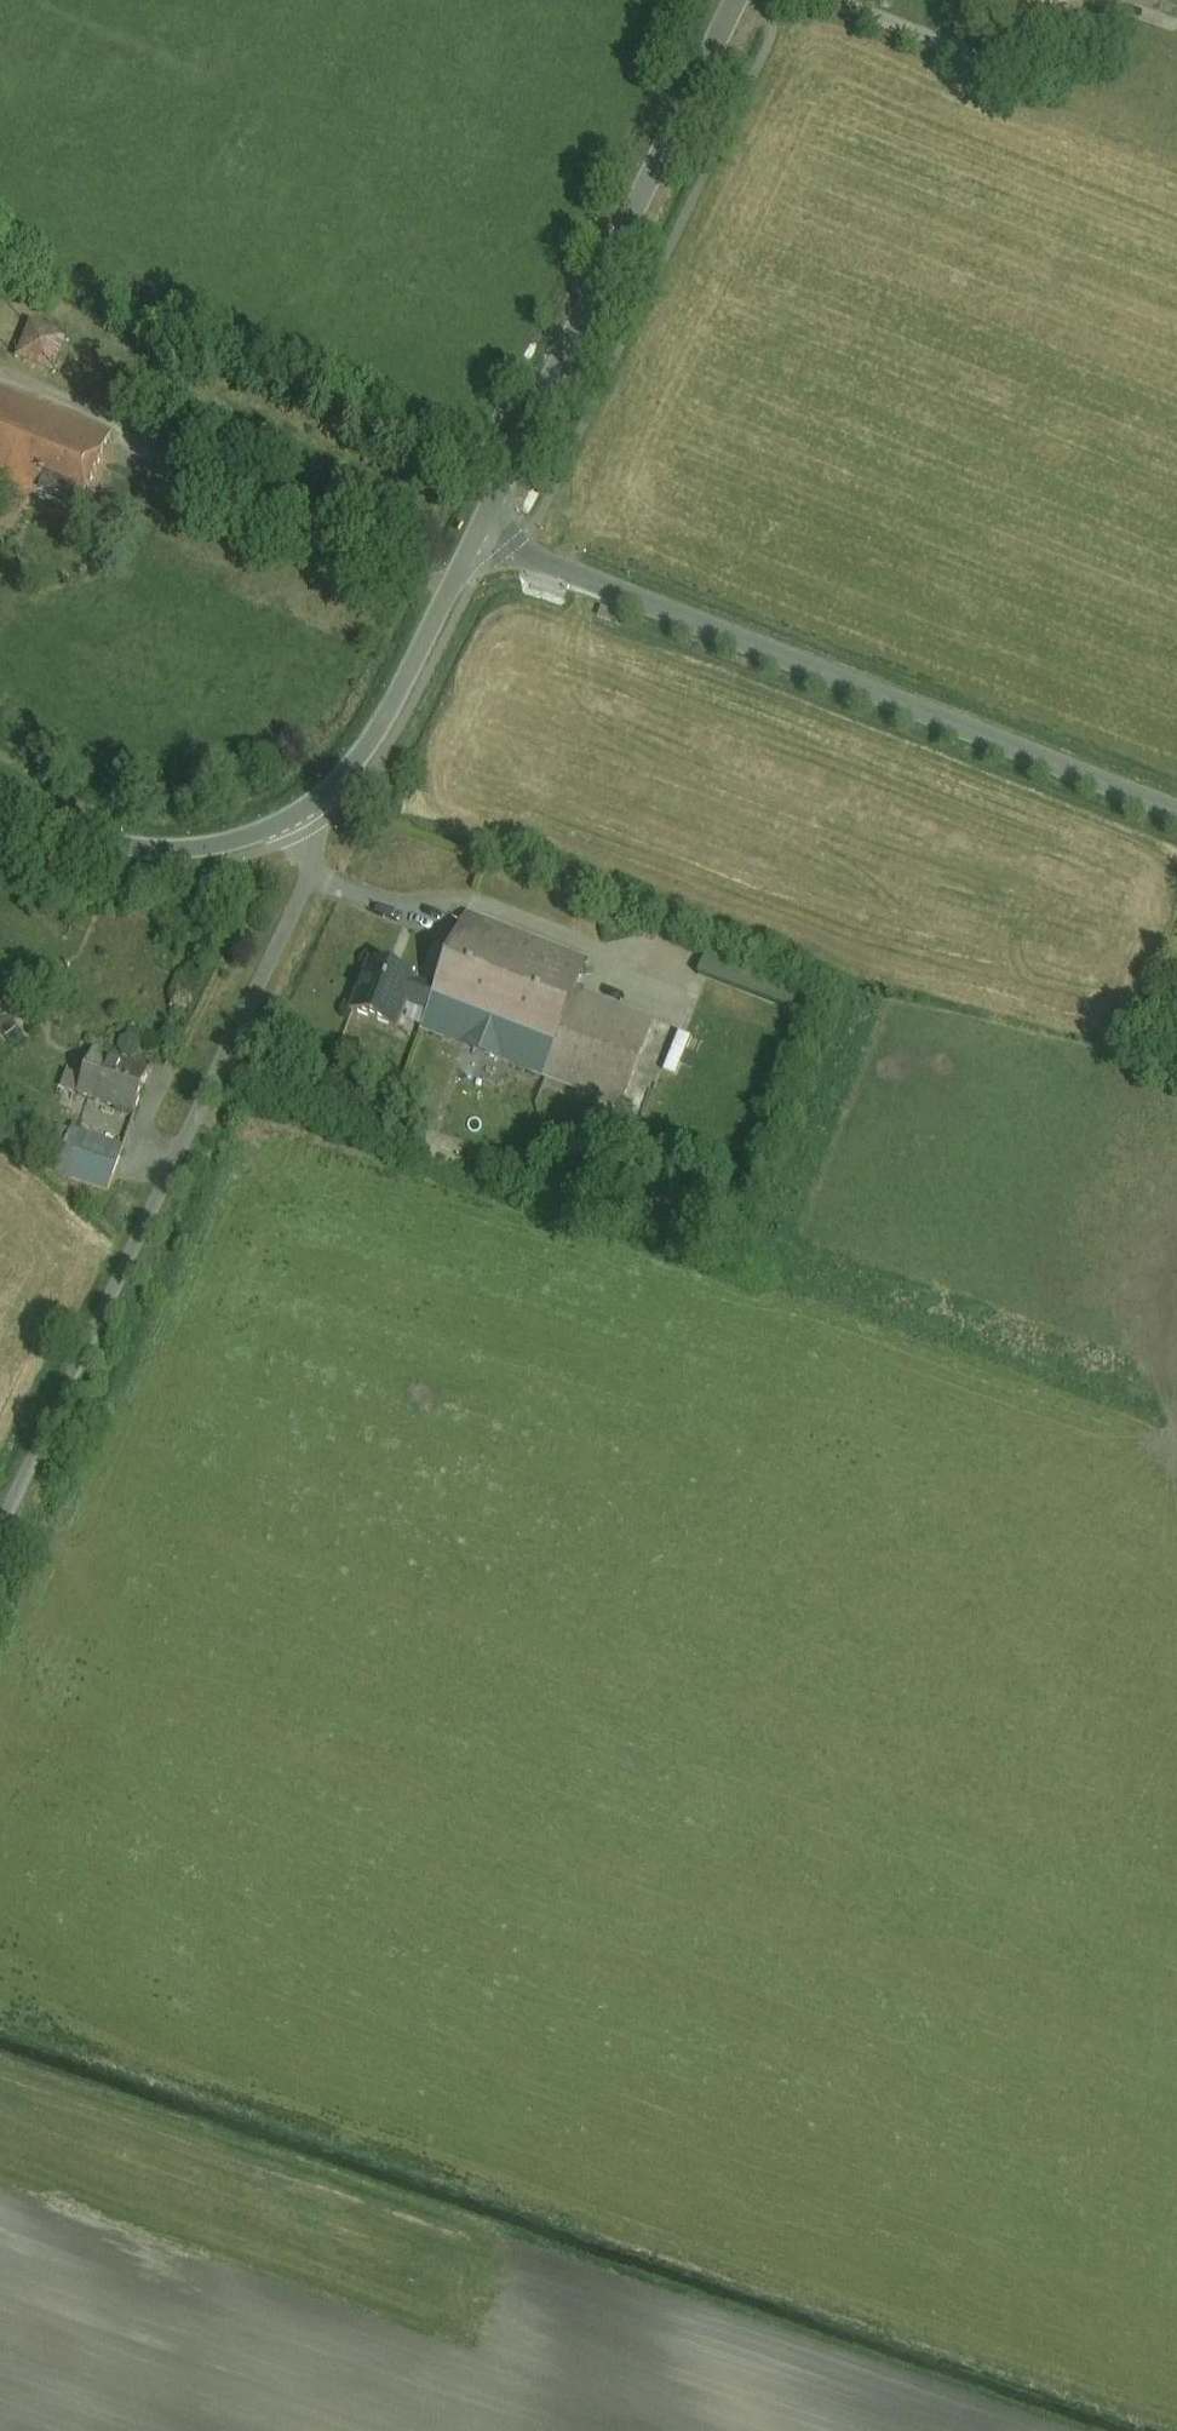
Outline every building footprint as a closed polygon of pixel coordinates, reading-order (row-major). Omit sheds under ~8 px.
[(35,321),(23,360),(62,373),(75,333),(35,321)] [(0,400),(0,493),(78,525),(111,445),(0,400)] [(386,1045),(395,1023),(616,1109),(646,1033),(567,1002),(580,971),(464,926),(431,1010),(404,1000),(407,992),(375,979),(353,1033),(386,1045)] [(142,1080),(61,1055),(48,1097),(129,1122),(142,1080)] [(113,1152),(65,1141),(57,1170),(105,1182),(113,1152)]
